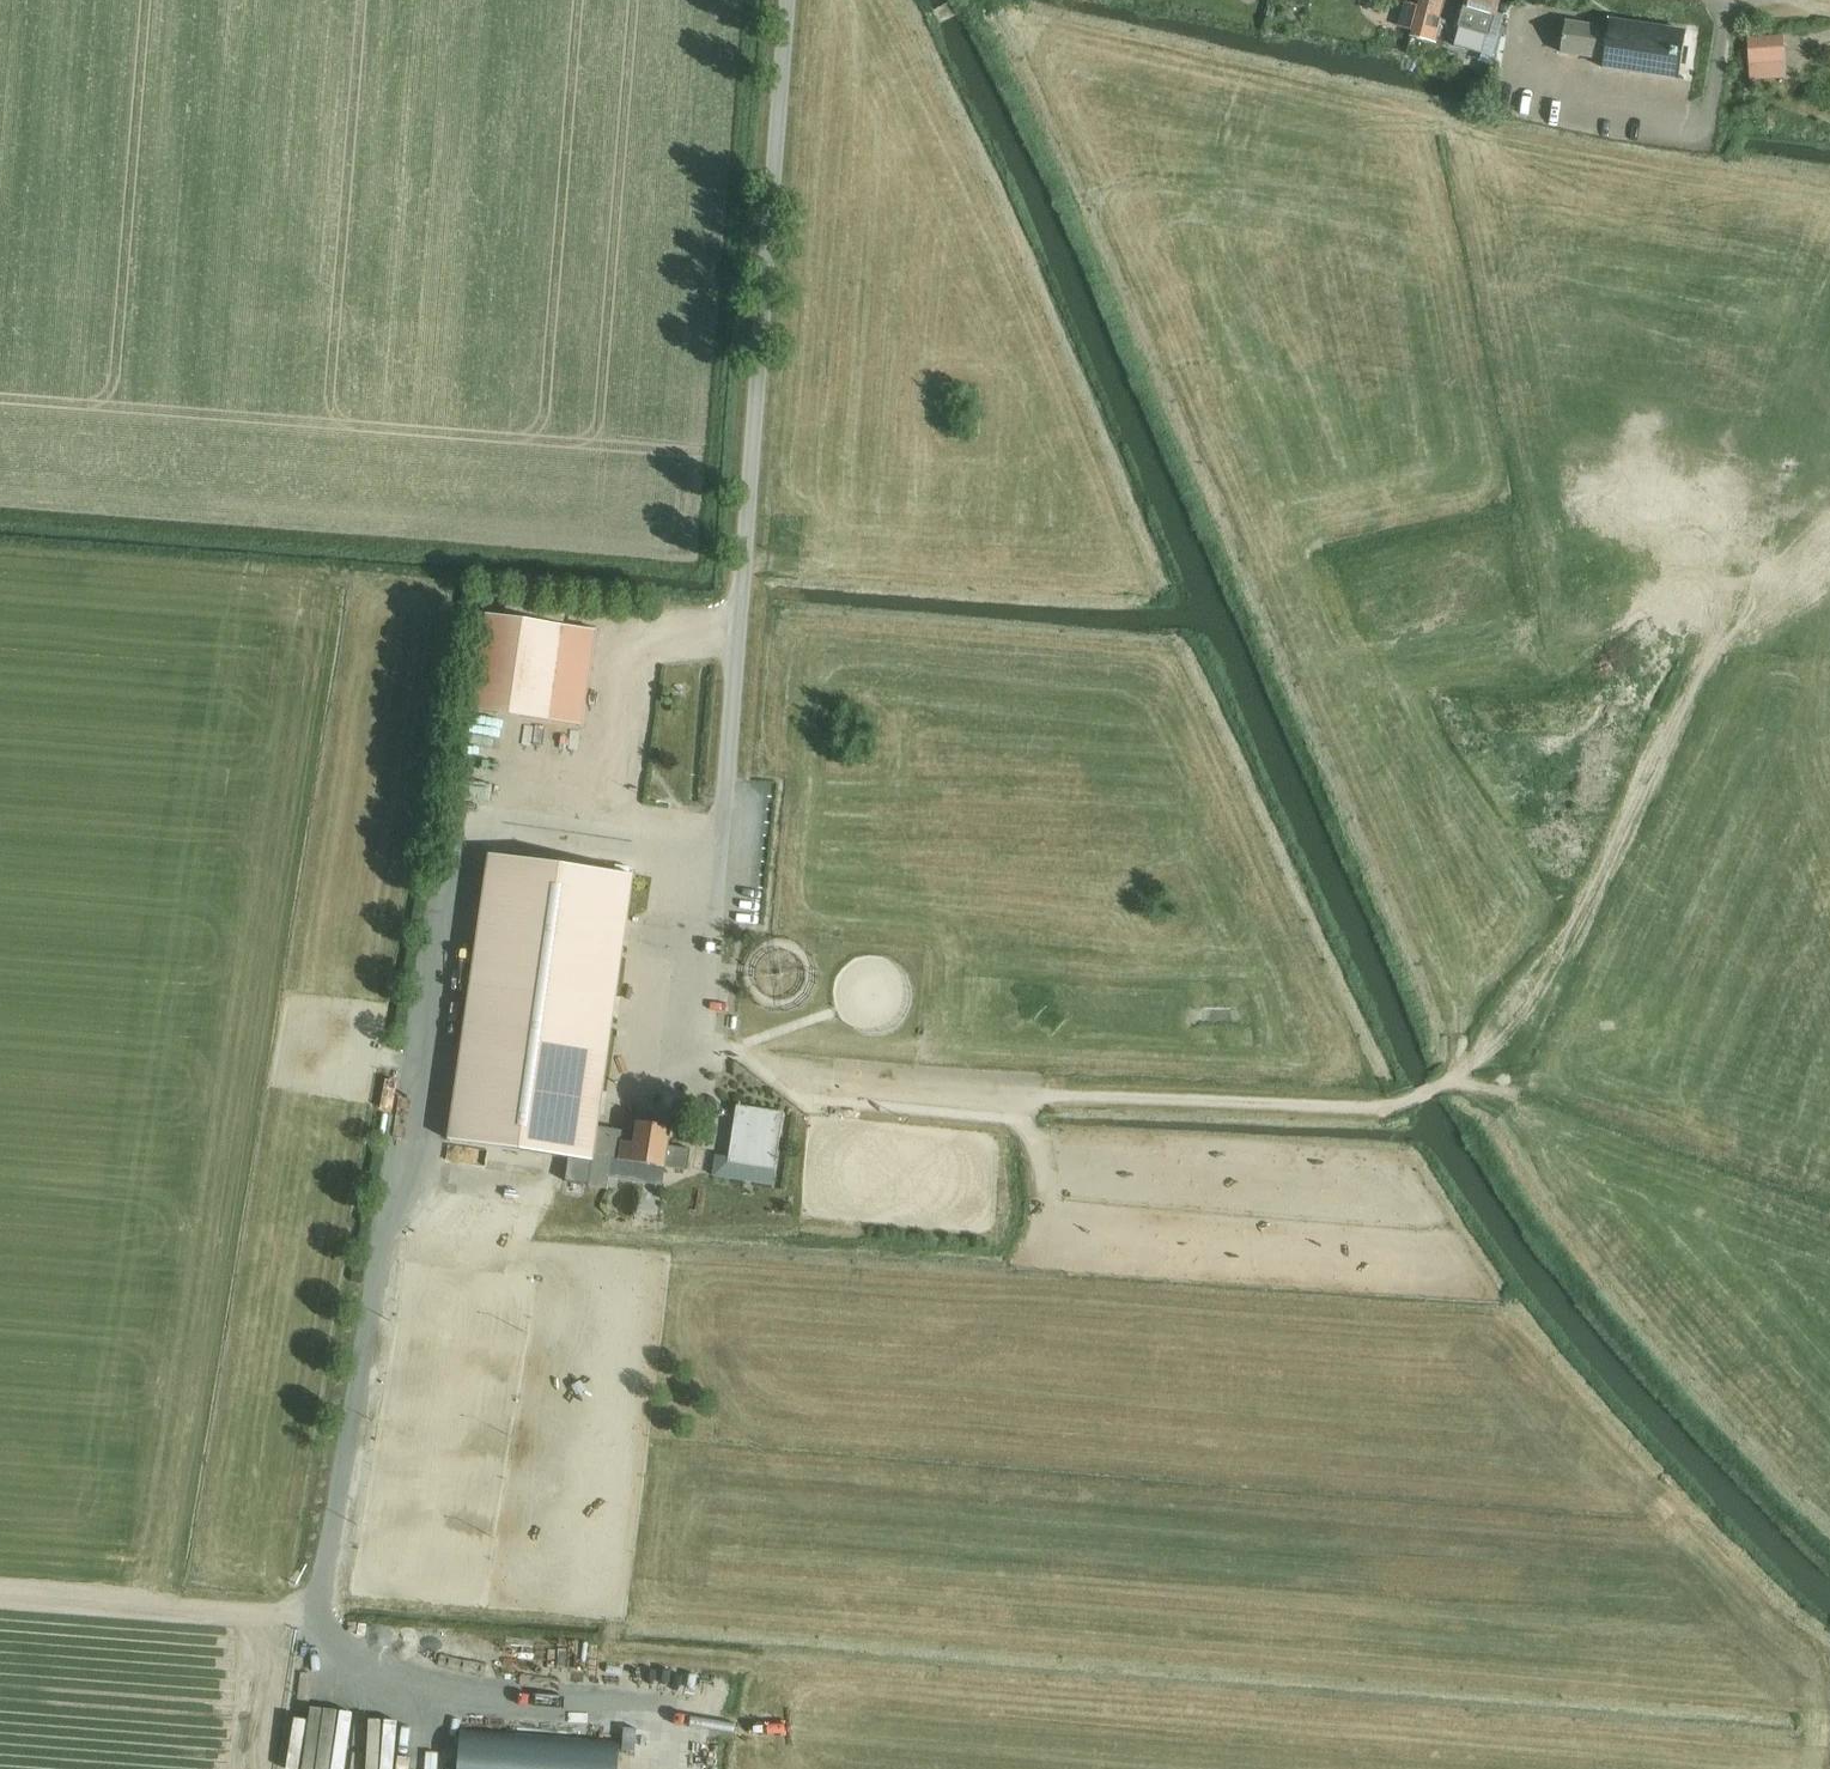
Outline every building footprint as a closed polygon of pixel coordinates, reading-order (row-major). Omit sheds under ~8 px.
[(1440,20),(1446,0),(1420,0),(1410,36),(1434,43),(1440,20)] [(1453,47),(1481,55),(1487,36),(1489,37),(1490,32),(1499,0),(1464,0),(1458,23),(1456,28),(1458,28),(1453,47)] [(1678,80),(1685,32),(1609,21),(1608,29),(1565,22),(1560,53),(1603,60),(1602,69),(1678,80)] [(1749,40),(1750,64),(1783,62),(1782,38),(1749,40)] [(486,615),(473,711),(549,722),(563,626),(486,615)] [(490,856),(450,1141),(569,1158),(566,1182),(589,1185),(593,1156),(688,1171),(691,1149),(668,1146),(671,1128),(638,1123),(636,1134),(597,1128),(635,876),(490,856)] [(737,1108),(728,1165),(776,1171),(785,1114),(737,1108)] [(458,1768),(618,1768),(620,1741),(461,1729),(458,1768)]
